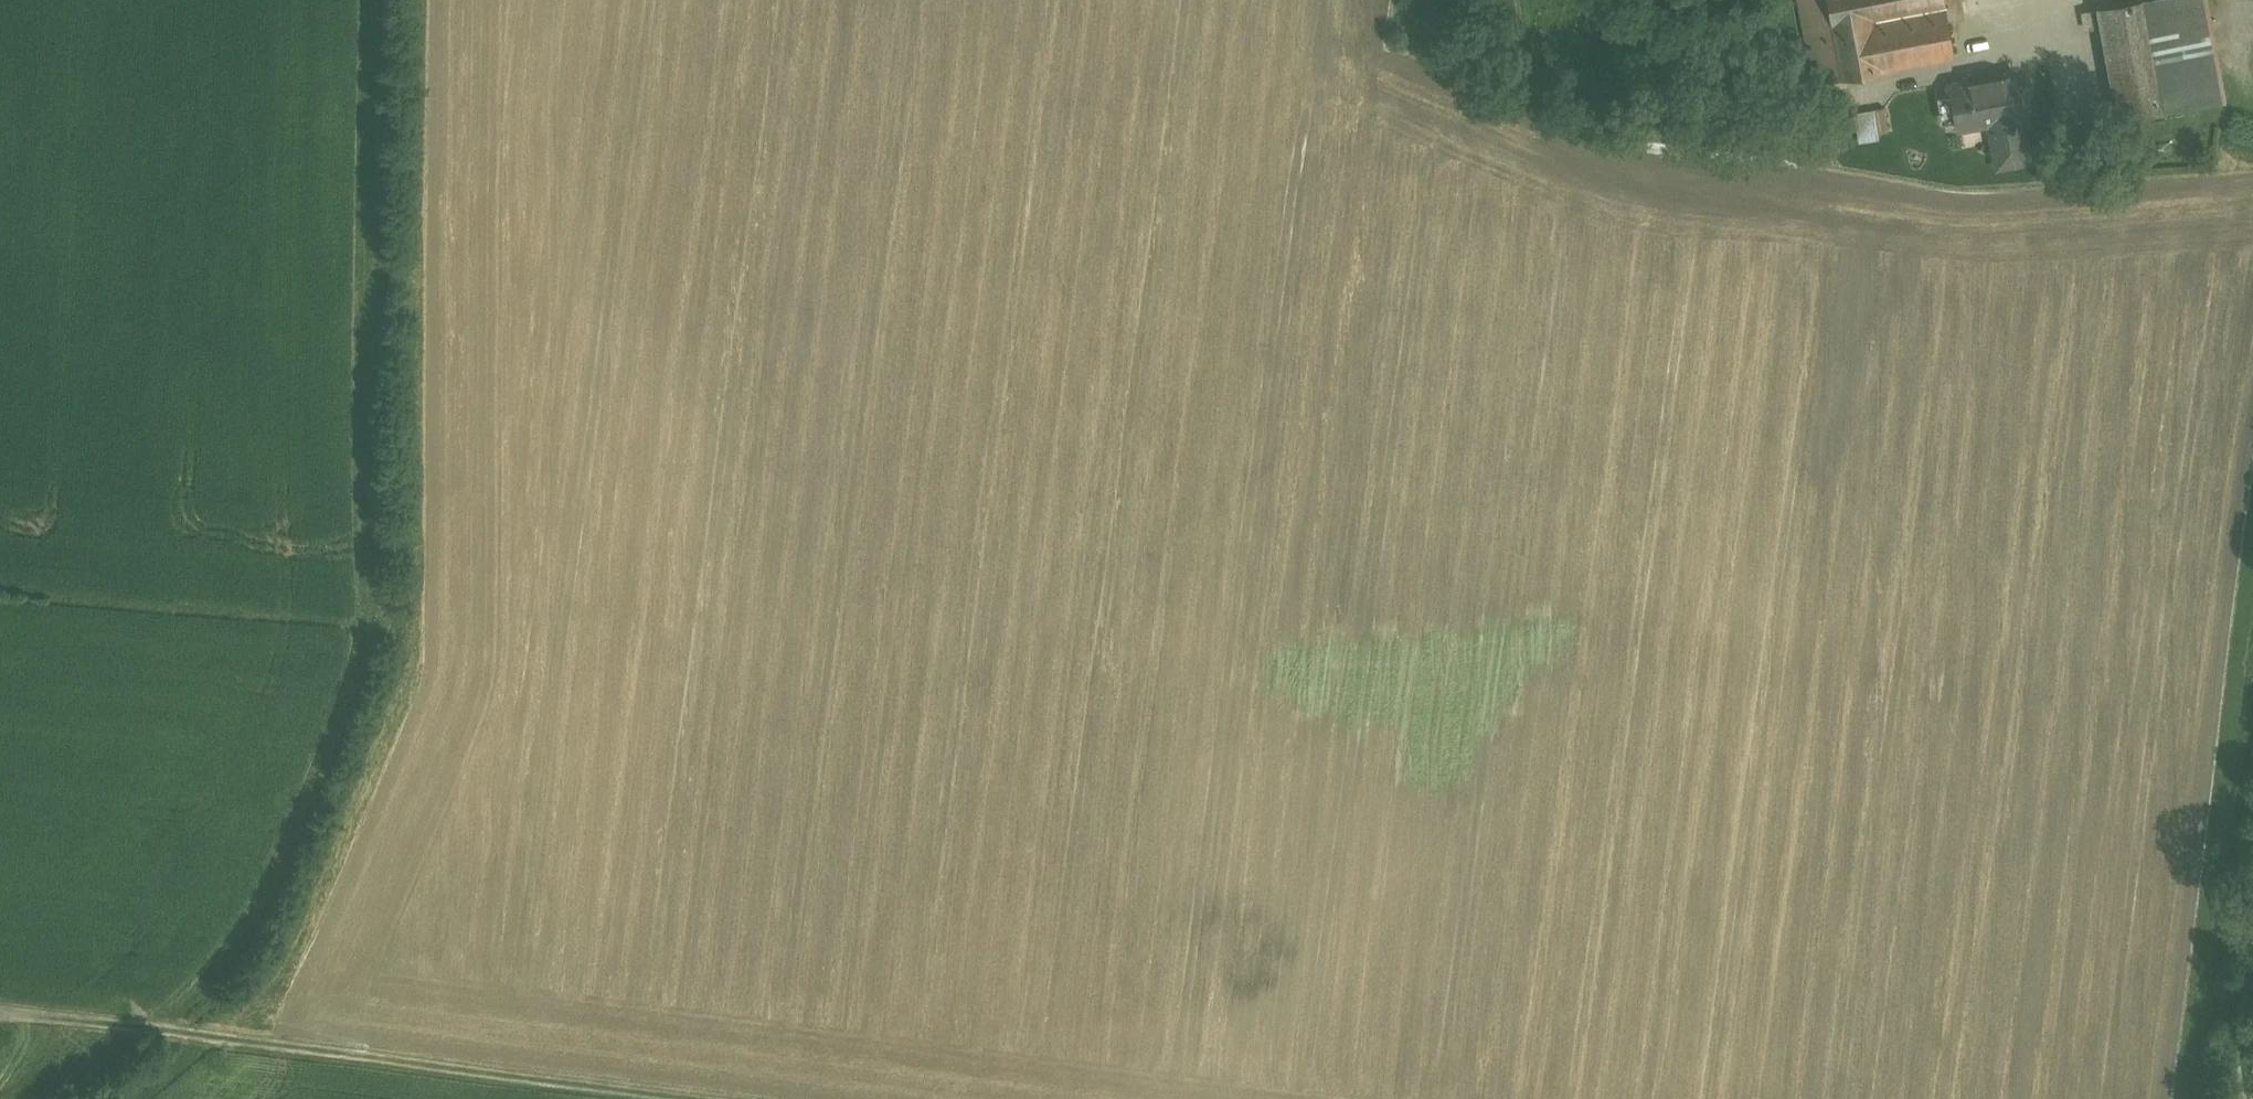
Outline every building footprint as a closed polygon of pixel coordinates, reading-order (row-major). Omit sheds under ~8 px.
[(1816,83),(1881,70),(1955,56),(1948,18),(1965,15),(1962,0),(1801,0),(1816,83)] [(2099,8),(2120,119),(2166,111),(2166,110),(2223,100),(2204,0),(2141,0),(2099,8)] [(2017,73),(1951,85),(1959,129),(1991,123),(1999,167),(2031,161),(2023,118),(2026,118),(2017,73)]
